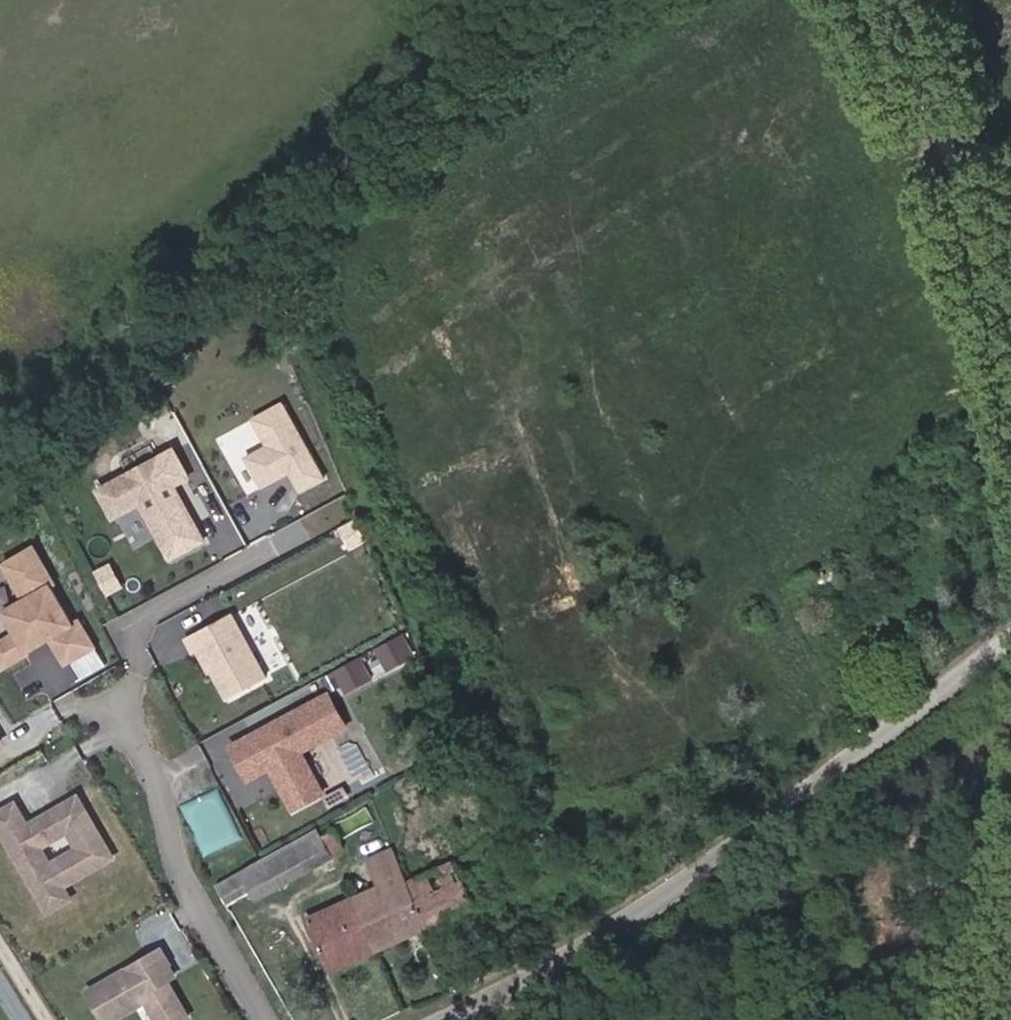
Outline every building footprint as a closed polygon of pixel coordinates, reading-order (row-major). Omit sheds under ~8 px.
[(243,259),(232,265),(238,278),(251,270),(243,259)] [(243,444),(221,456),(238,485),(265,470),(270,467),(273,472),(268,475),(276,489),(300,476),(258,400),(228,417),(243,444)] [(166,475),(151,447),(76,488),(91,516),(118,501),(127,518),(136,513),(140,519),(131,524),(148,556),(181,538),(164,506),(159,509),(156,502),(160,500),(151,483),(166,475)] [(931,449),(909,458),(911,463),(932,455),(931,449)] [(136,513),(127,518),(131,524),(140,519),(136,513)] [(0,599),(0,656),(7,651),(6,649),(29,636),(44,662),(74,645),(58,618),(51,622),(29,583),(33,581),(12,544),(0,551),(0,593),(3,597),(0,599)] [(879,596),(868,601),(873,613),(884,608),(879,596)] [(210,612),(163,635),(173,655),(179,651),(203,698),(243,678),(210,612)] [(388,656),(376,633),(349,648),(361,670),(388,656)] [(348,678),(336,655),(308,670),(321,692),(348,678)] [(304,693),(229,734),(245,765),(269,808),(299,791),(276,750),(322,725),(304,693)] [(245,765),(229,734),(206,746),(223,777),(245,765)] [(221,787),(183,804),(207,853),(244,836),(221,787)] [(58,795),(24,815),(26,818),(14,825),(12,822),(8,824),(0,809),(0,860),(21,897),(43,885),(93,856),(58,795)] [(26,818),(24,815),(12,822),(14,825),(26,818)] [(299,834),(202,887),(211,903),(234,890),(239,899),(313,859),(304,842),(299,834)] [(315,835),(304,842),(313,859),(325,853),(315,835)] [(310,911),(293,920),(314,966),(332,957),(385,934),(381,926),(405,915),(408,922),(454,902),(435,862),(390,884),(383,869),(376,853),(351,865),(361,886),(310,911)] [(50,898),(43,885),(21,897),(29,910),(50,898)] [(67,989),(85,1019),(89,1019),(126,999),(138,1019),(159,1019),(168,1015),(147,978),(140,967),(148,962),(150,961),(141,947),(67,989)] [(148,962),(140,967),(147,978),(154,973),(148,962)]
